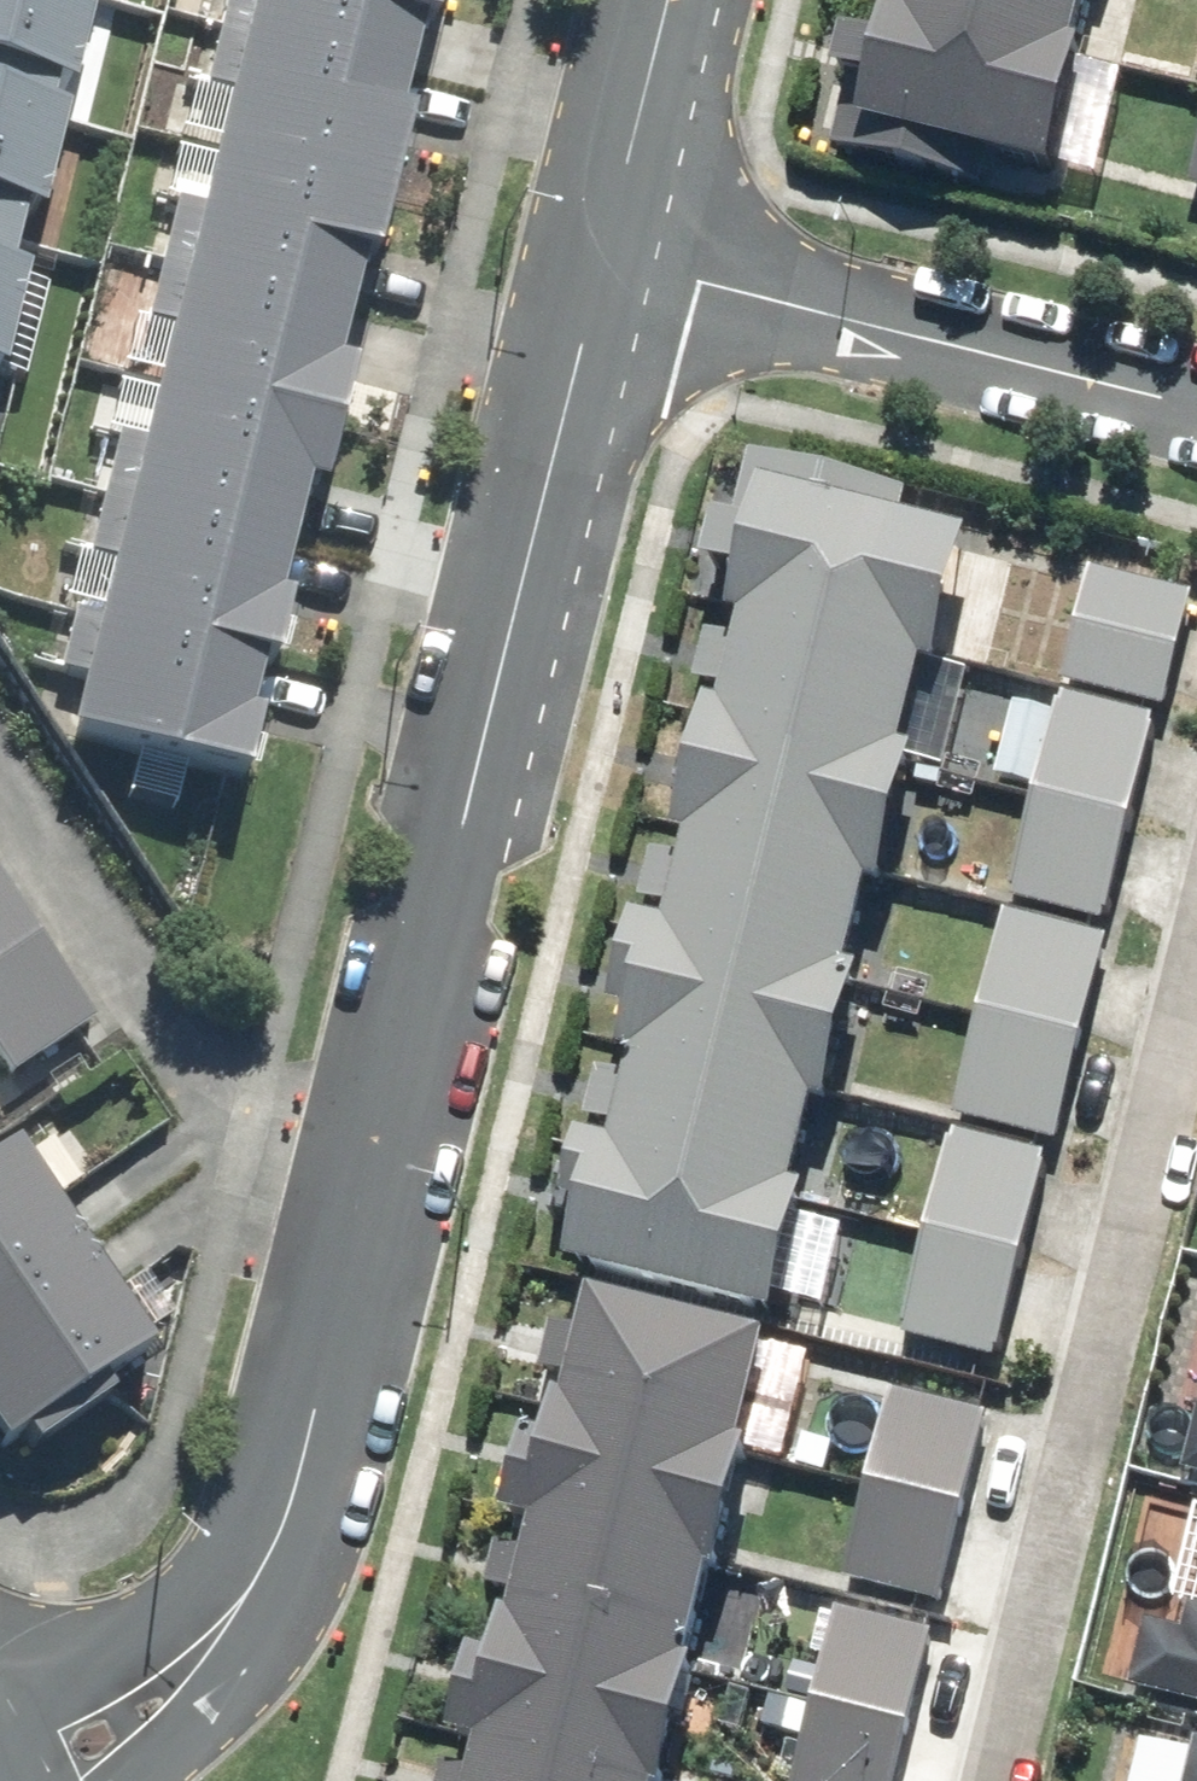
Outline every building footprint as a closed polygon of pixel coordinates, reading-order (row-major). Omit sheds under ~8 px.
[(93,1),(88,0),(0,0),(0,112),(61,127),(93,1)] [(257,31),(451,79),(470,0),(264,0),(257,31)] [(889,27),(1089,76),(1108,0),(896,0),(889,27)] [(889,27),(861,141),(1061,191),(1089,76),(889,27)] [(257,31),(227,149),(422,197),(451,79),(257,31)] [(61,127),(0,112),(0,246),(29,253),(61,127)] [(227,149),(198,266),(392,314),(422,197),(227,149)] [(29,253),(0,246),(0,369),(29,253)] [(198,266),(169,384),(363,432),(392,314),(198,266)] [(169,384),(139,501),(334,549),(363,432),(169,384)] [(748,443),(720,557),(743,562),(922,606),(940,611),(968,497),(748,443)] [(139,501),(110,619),(304,667),(334,549),(139,501)] [(735,567),(707,681),(886,725),(915,611),(735,567)] [(1196,601),(1196,597),(1098,572),(1069,687),(1169,712),(1196,601)] [(110,619),(81,737),(275,785),(304,667),(110,619)] [(699,682),(671,796),(680,798),(872,845),(891,850),(919,736),(901,732),(722,688),(699,682)] [(1138,823),(1164,721),(1068,696),(1042,798),(1138,823)] [(1111,925),(1138,823),(1042,798),(1015,901),(1111,925)] [(689,806),(661,919),(853,966),(881,853),(689,806)] [(40,932),(0,870),(0,957),(40,932)] [(1087,1040),(1112,936),(1010,912),(985,1015),(1087,1040)] [(652,919),(624,1033),(641,1037),(844,1087),(872,973),(661,921),(652,919)] [(21,1064),(95,1017),(40,932),(0,957),(0,1032),(21,1064)] [(1062,1143),(1087,1040),(985,1015),(960,1118),(1062,1143)] [(625,1039),(596,1153),(781,1198),(809,1085),(625,1039)] [(962,1131),(935,1232),(1033,1257),(1059,1156),(962,1131)] [(98,1259),(31,1152),(0,1172),(0,1321),(98,1259)] [(591,1154),(563,1268),(783,1322),(811,1208),(792,1204),(607,1158),(591,1154)] [(935,1232),(908,1334),(1006,1359),(1033,1257),(935,1232)] [(19,1458),(165,1366),(98,1259),(0,1321),(0,1428),(19,1458)] [(604,1289),(575,1401),(755,1444),(782,1331),(604,1289)] [(899,1391),(876,1486),(971,1508),(994,1414),(899,1391)] [(575,1401),(546,1513),(729,1557),(755,1444),(575,1401)] [(1186,1475),(1196,1478),(1196,1431),(1186,1475)] [(876,1486),(854,1580),(948,1603),(971,1508),(876,1486)] [(546,1513),(517,1626),(702,1670),(729,1557),(546,1513)] [(1196,1600),(1187,1633),(1150,1624),(1134,1687),(1196,1702),(1196,1600)] [(917,1728),(940,1634),(843,1610),(820,1704),(917,1728)] [(488,1738),(666,1780),(676,1780),(702,1670),(517,1626),(488,1738)] [(917,1728),(820,1704),(801,1780),(904,1780),(917,1728)] [(1150,1736),(1138,1780),(1196,1780),(1196,1748),(1150,1736)] [(476,1780),(666,1780),(488,1738),(476,1780)]
